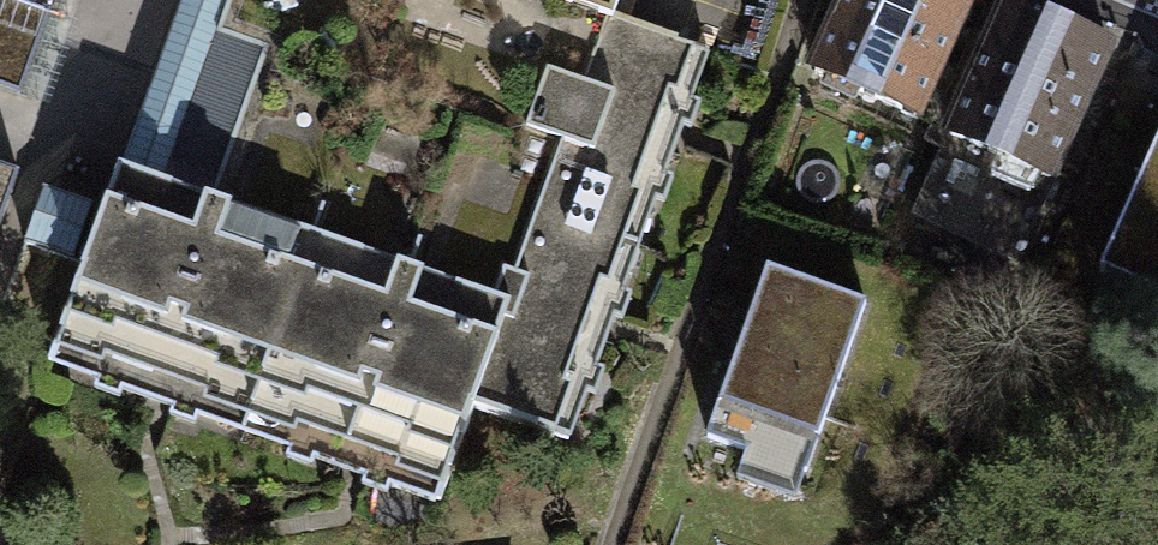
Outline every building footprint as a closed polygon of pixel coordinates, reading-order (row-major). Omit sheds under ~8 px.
[(119,161),(321,237),(510,300),(542,210),(607,27),(617,0),(178,0),(119,161)] [(799,90),(919,139),(976,0),(836,0),(799,90)] [(1110,49),(995,1),(933,146),(1048,195),(1110,49)] [(0,18),(0,107),(8,110),(35,31),(0,18)] [(542,210),(641,244),(703,61),(607,27),(542,210)] [(321,237),(119,161),(45,368),(251,435),(321,237)] [(1109,291),(1157,311),(1157,175),(1109,291)] [(510,300),(470,411),(572,447),(641,244),(542,210),(510,300)] [(321,237),(251,435),(436,506),(470,411),(510,300),(321,237)] [(860,319),(764,283),(702,449),(798,485),(860,319)]
